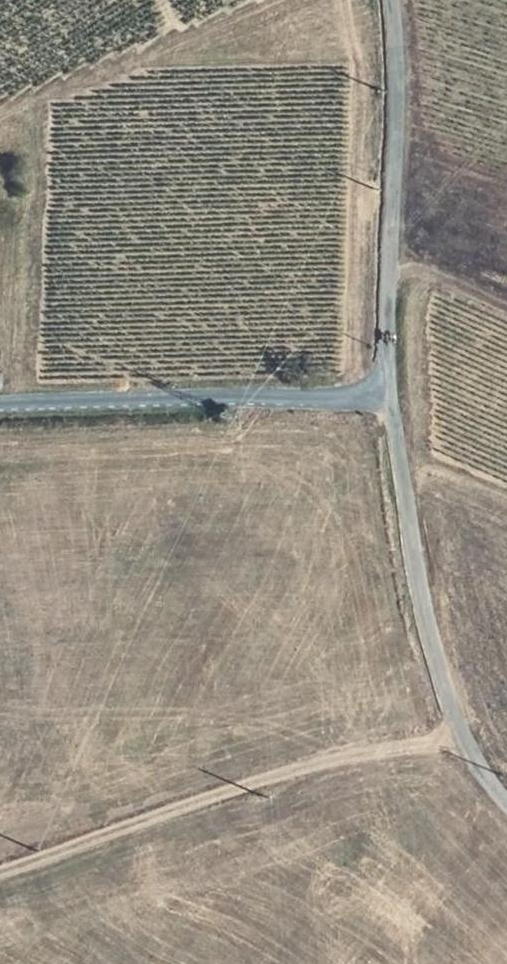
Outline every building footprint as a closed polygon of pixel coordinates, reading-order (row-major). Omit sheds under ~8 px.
[(366,29),(376,27),(374,17),(364,19),(366,29)]
